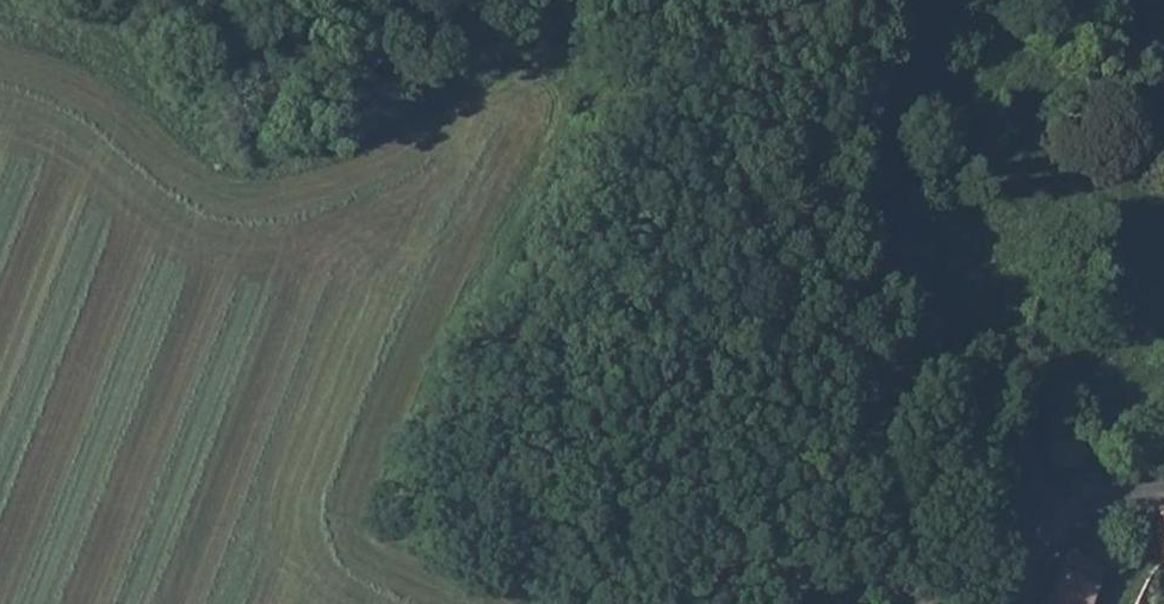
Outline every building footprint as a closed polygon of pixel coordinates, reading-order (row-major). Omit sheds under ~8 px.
[(1155,495),(1158,557),(1163,556),(1163,494),(1155,495)] [(1047,593),(1042,603),(1068,603),(1047,593)]
